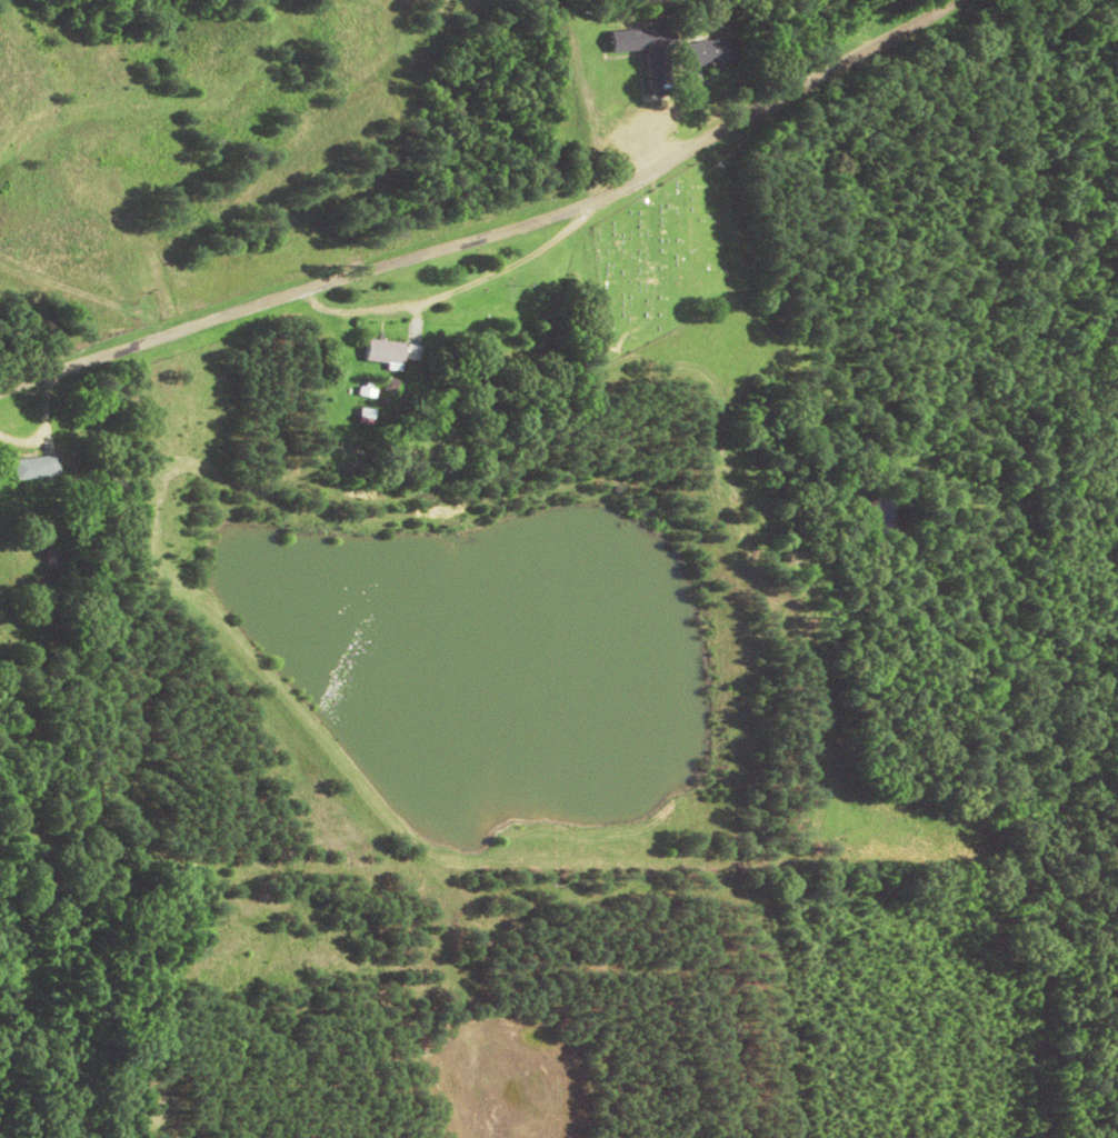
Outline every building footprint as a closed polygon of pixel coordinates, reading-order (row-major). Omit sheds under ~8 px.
[(630,53),(633,99),(657,98),(653,38),(646,38),(646,31),(595,34),(597,56),(630,53)] [(675,44),(675,67),(721,67),(721,44),(675,44)] [(411,363),(412,347),(357,340),(354,362),(394,367),(394,361),(411,363)] [(51,476),(48,456),(5,462),(7,483),(51,476)]
